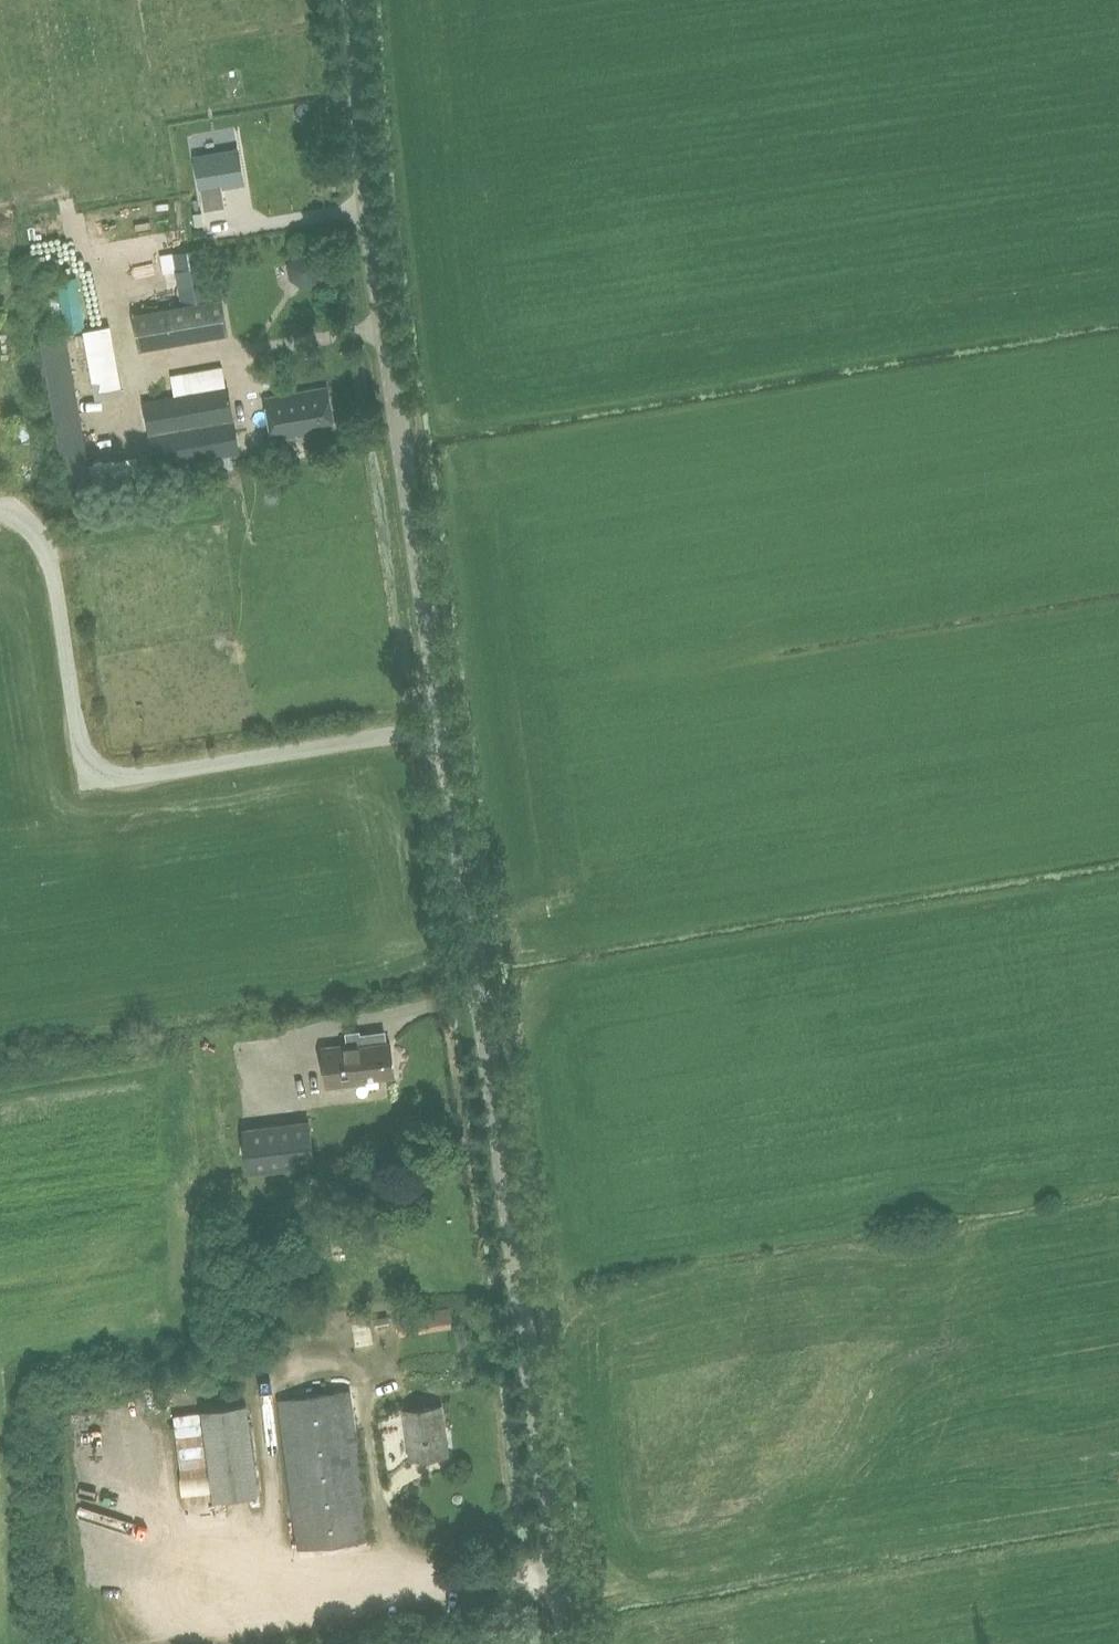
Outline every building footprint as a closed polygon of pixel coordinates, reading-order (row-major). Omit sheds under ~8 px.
[(243,182),(238,149),(196,156),(205,209),(224,205),(221,186),(243,182)] [(202,248),(161,255),(164,272),(176,270),(182,305),(211,300),(202,248)] [(321,257),(308,249),(295,251),(287,263),(290,277),(302,285),(316,283),(323,271),(321,257)] [(40,291),(41,314),(62,313),(61,290),(40,291)] [(134,314),(140,348),(176,341),(170,307),(134,314)] [(111,324),(84,328),(95,397),(122,393),(111,324)] [(143,399),(151,452),(152,451),(155,467),(241,453),(228,385),(143,399)] [(305,433),(307,443),(336,438),(334,428),(327,386),(267,396),(274,438),(305,433)] [(346,1032),(348,1042),(323,1045),(328,1086),(364,1082),(364,1077),(393,1074),(390,1042),(385,1043),(384,1031),(359,1034),(358,1030),(346,1032)] [(309,1120),(243,1129),(249,1172),(314,1163),(309,1120)] [(452,1327),(449,1306),(397,1313),(400,1335),(452,1327)] [(390,1327),(388,1315),(374,1318),(377,1329),(390,1327)] [(298,1549),(373,1538),(351,1392),(277,1398),(298,1549)] [(213,1499),(259,1493),(247,1402),(201,1408),(213,1499)] [(443,1453),(436,1405),(408,1409),(414,1457),(443,1453)] [(204,1459),(177,1460),(178,1496),(206,1495),(204,1459)]
